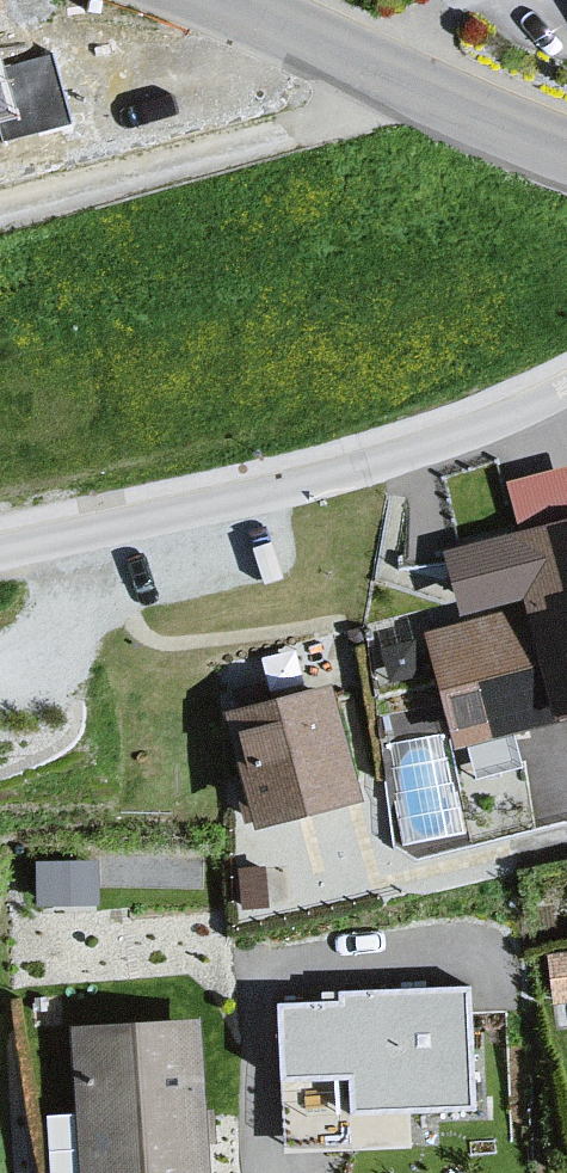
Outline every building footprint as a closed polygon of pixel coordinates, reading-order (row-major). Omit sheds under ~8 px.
[(0,73),(0,108),(9,105),(0,73)] [(566,499),(566,452),(506,474),(521,516),(566,499)] [(435,635),(461,736),(496,728),(566,710),(566,524),(450,554),(469,627),(435,635)] [(329,691),(233,715),(259,821),(356,798),(329,691)] [(552,961),(557,1001),(566,1000),(566,959),(552,961)] [(405,1107),(470,1105),(466,992),(341,996),(342,1007),(284,1009),(288,1147),(407,1143),(405,1107)] [(79,1036),(86,1172),(201,1172),(194,1030),(79,1036)]
